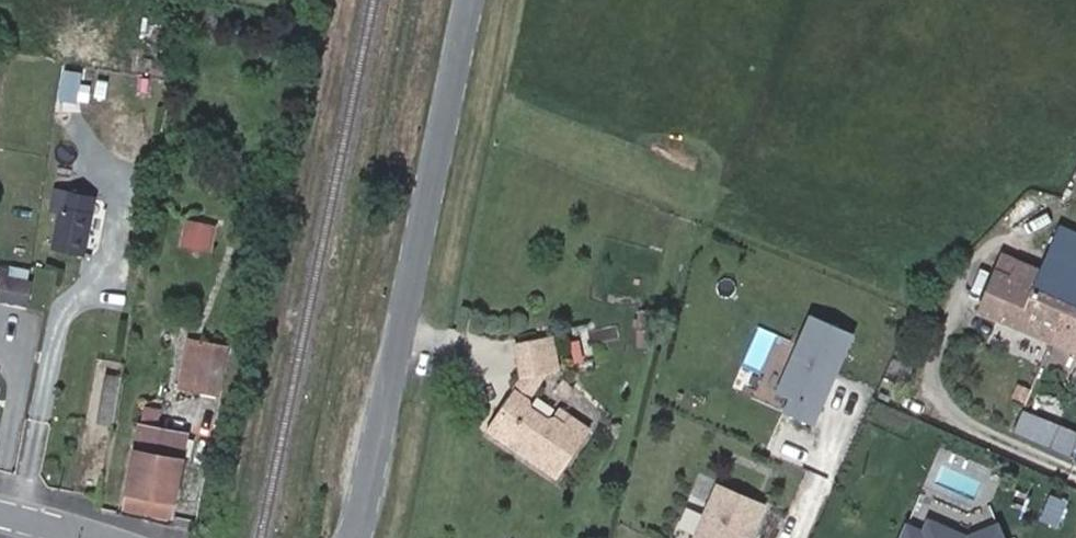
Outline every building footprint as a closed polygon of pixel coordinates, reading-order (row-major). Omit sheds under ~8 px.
[(61,78),(57,101),(78,105),(82,82),(61,78)] [(65,150),(50,147),(43,188),(54,191),(50,210),(59,213),(51,251),(81,257),(82,251),(97,254),(104,222),(89,219),(93,197),(57,190),(65,150)] [(187,217),(182,241),(211,247),(216,222),(187,217)] [(1075,353),(1075,233),(1063,226),(1043,268),(1019,257),(1013,273),(999,266),(979,309),(1075,353)] [(8,264),(6,272),(24,275),(26,268),(8,264)] [(6,272),(4,272),(0,295),(0,300),(32,307),(37,277),(24,275),(6,272)] [(811,310),(782,389),(795,394),(789,410),(822,423),(858,327),(811,310)] [(551,332),(515,342),(524,376),(559,367),(551,332)] [(228,345),(189,337),(179,385),(218,393),(228,345)] [(524,376),(514,394),(534,408),(559,367),(524,376)] [(112,421),(120,375),(107,372),(98,419),(112,421)] [(488,432),(559,480),(587,436),(565,421),(562,426),(534,408),(514,394),(488,432)] [(187,434),(140,425),(123,508),(171,517),(187,434)] [(765,507),(717,484),(692,537),(746,537),(749,533),(753,532),(765,507)]
